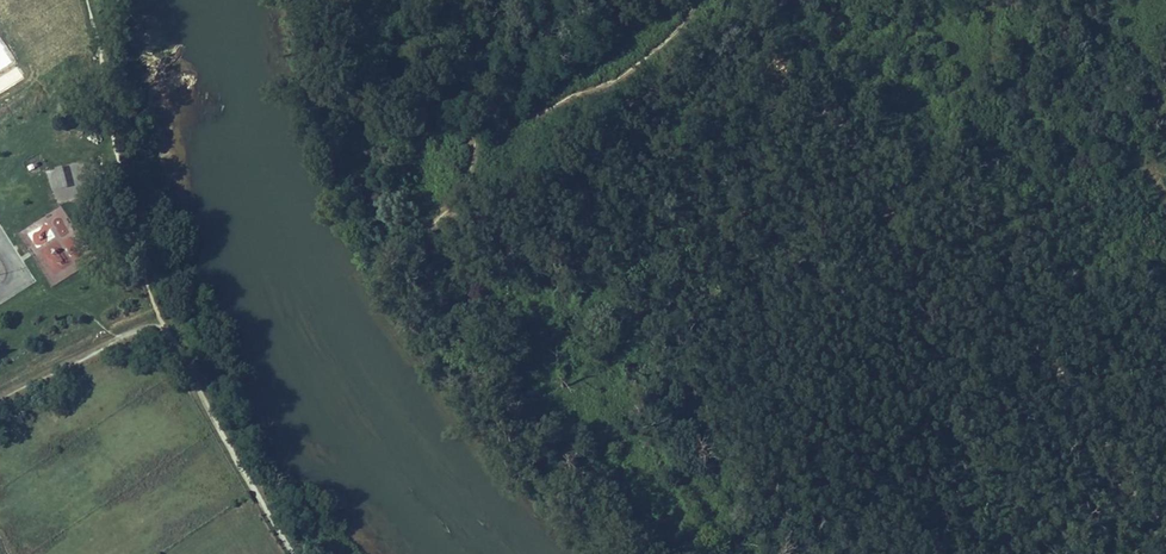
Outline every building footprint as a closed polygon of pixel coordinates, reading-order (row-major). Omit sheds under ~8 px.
[(46,189),(80,181),(76,164),(42,172),(46,189)] [(23,227),(42,281),(71,270),(67,260),(80,255),(64,208),(49,213),(57,236),(40,241),(34,223),(23,227)]
